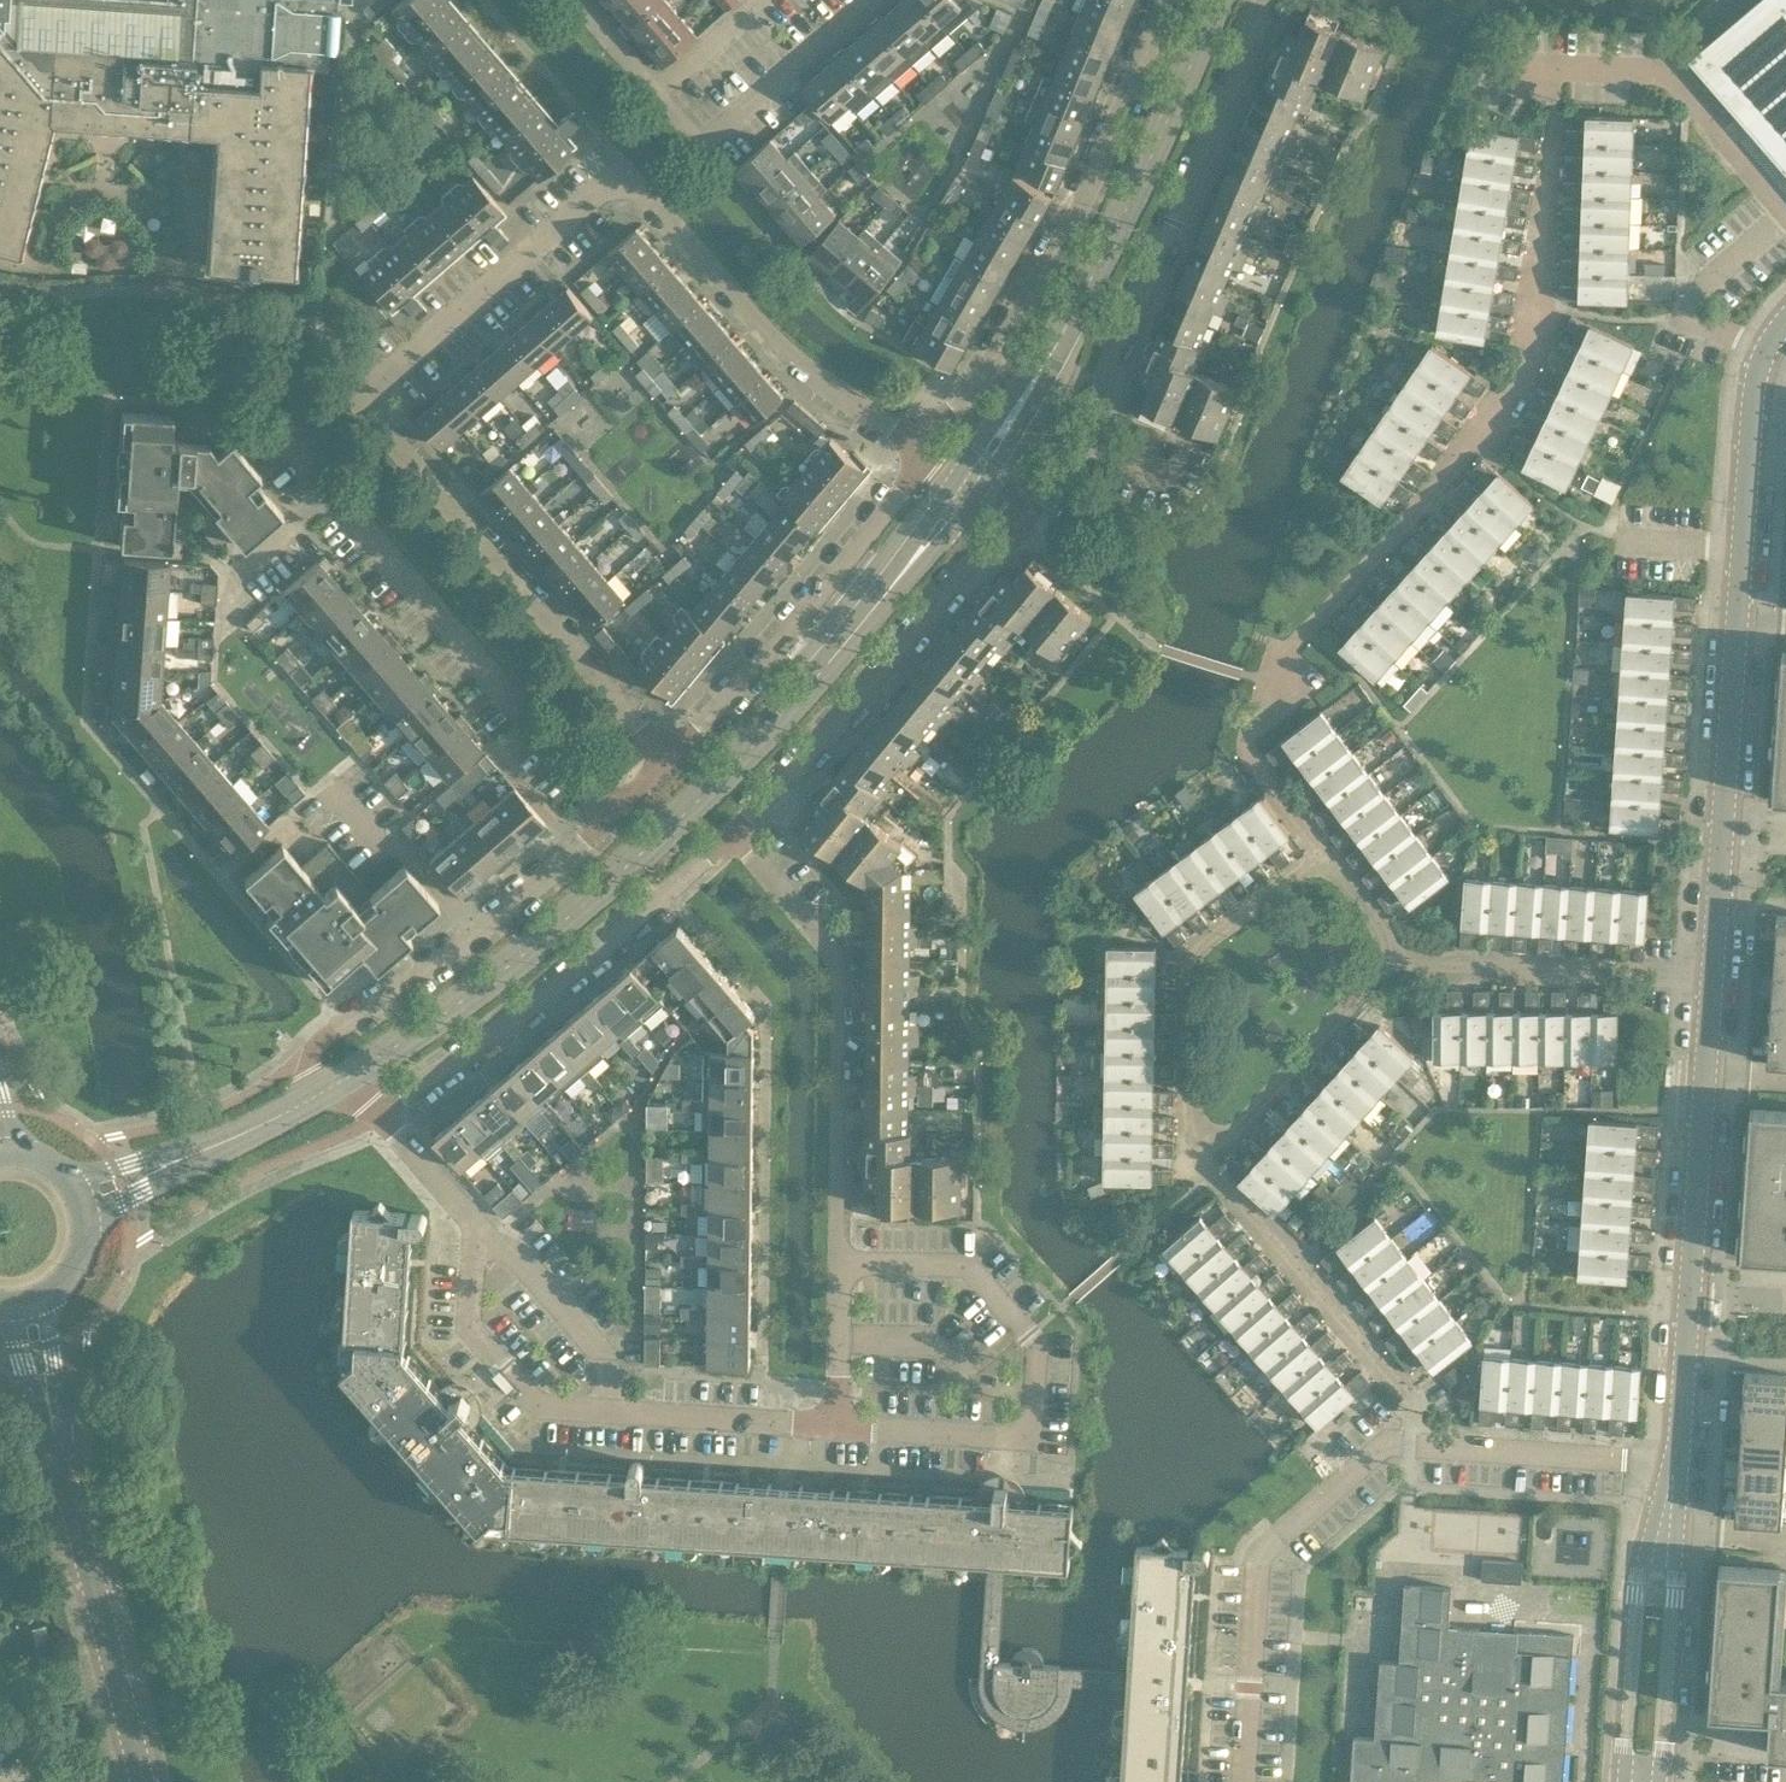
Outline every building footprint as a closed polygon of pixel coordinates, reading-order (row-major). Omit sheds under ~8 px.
[(13,251),(47,116),(100,120),(99,132),(116,133),(117,121),(220,128),(211,266),(288,272),(302,64),(326,66),(328,47),(334,47),(335,47),(338,9),(331,8),(331,0),(0,0),(0,248),(13,251)] [(388,0),(372,0),(363,7),(370,15),(388,0)] [(390,8),(536,177),(575,144),(565,133),(581,120),(572,109),(556,123),(450,0),(399,0),(390,8)] [(625,0),(607,0),(614,9),(625,0)] [(663,0),(625,0),(614,9),(631,28),(663,0)] [(681,17),(666,0),(663,0),(631,28),(647,47),(681,17)] [(739,0),(718,0),(727,11),(739,0)] [(942,25),(920,0),(902,0),(894,7),(930,48),(950,31),(943,23),(942,25)] [(961,8),(954,0),(920,0),(942,25),(943,23),(961,8)] [(1072,9),(1081,12),(1122,29),(1131,6),(1116,0),(1075,0),(1072,9)] [(1738,13),(1688,57),(1721,95),(1739,115),(1785,169),(1785,0),(1754,0),(1738,13)] [(1051,9),(1040,4),(1039,4),(1033,19),(1045,24),(1051,9)] [(911,64),(930,48),(894,7),(876,23),(911,64)] [(1336,29),(1340,20),(1311,8),(1297,40),(1286,35),(1268,77),(1313,98),(1316,91),(1312,89),(1316,78),(1351,93),(1349,99),(1360,103),(1383,49),(1336,29)] [(1112,52),(1122,29),(1081,12),(1072,35),(1112,52)] [(663,66),(697,36),(681,17),(647,47),(663,66)] [(1039,37),(1045,24),(1033,19),(1027,32),(1039,37)] [(892,80),(911,64),(876,23),(857,39),(892,80)] [(1103,74),(1112,52),(1072,35),(1062,57),(1103,74)] [(391,56),(398,50),(385,36),(372,48),(400,80),(407,74),(391,56)] [(874,96),(892,80),(857,39),(838,55),(874,96)] [(973,60),(986,49),(978,40),(965,51),(973,60)] [(1026,50),(1015,45),(1008,61),(1019,66),(1026,50)] [(962,70),(973,60),(965,51),(954,61),(962,70)] [(857,111),(874,96),(838,55),(819,71),(848,105),(850,103),(857,111)] [(1094,97),(1103,74),(1062,57),(1054,78),(1053,80),(1094,97)] [(1013,79),(1019,66),(1008,61),(1002,75),(1013,79)] [(829,121),(848,105),(819,71),(800,87),(829,121)] [(935,93),(949,81),(941,72),(928,84),(935,93)] [(1053,80),(1054,78),(1044,74),(1034,99),(1084,120),(1094,97),(1053,80)] [(1308,110),(1313,98),(1268,77),(1256,103),(1294,120),(1300,107),(1308,110)] [(924,102),(935,93),(928,84),(917,93),(924,102)] [(1007,95),(996,90),(989,106),(1000,111),(1007,95)] [(428,113),(435,107),(426,96),(419,102),(428,113)] [(1075,143),(1084,120),(1034,99),(1025,120),(1035,124),(1034,125),(1075,143)] [(1288,133),(1294,120),(1256,103),(1246,126),(1293,146),(1297,137),(1288,133)] [(898,125),(912,113),(904,104),(891,116),(898,125)] [(805,126),(817,116),(809,106),(797,117),(805,126)] [(994,125),(1000,111),(989,106),(983,120),(994,125)] [(438,124),(445,118),(435,107),(428,113),(438,124)] [(1476,112),(1474,123),(1487,125),(1489,114),(1476,112)] [(1632,145),(1633,117),(1587,115),(1587,130),(1565,129),(1564,142),(1586,143),(1632,145)] [(887,134),(898,125),(891,116),(880,125),(887,134)] [(1066,165),(1075,143),(1034,125),(1025,148),(1066,165)] [(1289,156),(1293,146),(1246,126),(1238,146),(1276,163),(1280,152),(1289,156)] [(1518,134),(1473,126),(1468,153),(1514,160),(1516,147),(1537,151),(1540,137),(1518,134)] [(833,151),(842,143),(831,130),(822,138),(833,151)] [(987,140),(978,136),(977,135),(969,152),(980,157),(987,140)] [(862,156),(875,145),(867,136),(854,147),(862,156)] [(786,159),(786,158),(770,139),(734,170),(751,189),(786,159)] [(843,162),(852,154),(842,143),(833,151),(843,162)] [(1631,171),(1632,145),(1586,143),(1586,156),(1564,155),(1563,168),(1585,169),(1631,171)] [(1284,167),(1276,163),(1238,146),(1227,171),(1265,188),(1271,175),(1279,179),(1284,167)] [(1328,146),(1323,158),(1334,163),(1339,151),(1328,146)] [(1056,188),(1066,165),(1025,148),(1015,171),(1056,188)] [(767,208),(812,169),(795,150),(786,158),(786,159),(751,189),(767,208)] [(495,190),(502,183),(474,151),(467,157),(495,190)] [(977,164),(980,157),(969,152),(966,159),(964,165),(975,170),(977,164)] [(1535,163),(1514,160),(1468,153),(1464,178),(1509,185),(1512,173),(1533,176),(1535,163)] [(1433,156),(1423,155),(1421,170),(1430,172),(1433,156)] [(859,181),(868,173),(857,161),(848,168),(859,181)] [(428,171),(421,164),(420,163),(409,173),(416,181),(428,171)] [(818,195),(827,187),(812,169),(767,208),(783,227),(818,196),(818,195)] [(1630,197),(1631,171),(1585,169),(1585,182),(1563,181),(1562,194),(1584,195),(1630,197)] [(1260,201),(1265,188),(1227,171),(1217,194),(1264,215),(1268,204),(1260,201)] [(1417,171),(1415,183),(1413,195),(1426,198),(1430,174),(1417,171)] [(1667,172),(1666,192),(1678,192),(1679,172),(1667,172)] [(405,190),(416,181),(409,173),(398,182),(405,190)] [(494,222),(504,213),(472,175),(358,273),(391,311),(403,301),(416,317),(426,308),(413,293),(483,231),(497,246),(507,238),(494,222)] [(1039,220),(1051,198),(1013,176),(1001,196),(1000,197),(1039,220)] [(964,184),(955,179),(954,178),(945,194),(955,200),(964,184)] [(1531,189),(1509,185),(1464,178),(1459,204),(1505,211),(1507,198),(1529,202),(1531,189)] [(884,205),(892,196),(880,185),(871,195),(884,205)] [(1000,197),(1001,196),(991,190),(979,212),(988,218),(1026,241),(1039,220),(1000,197)] [(948,212),(955,200),(945,194),(938,206),(948,212)] [(1259,225),(1264,215),(1217,194),(1207,217),(1245,234),(1251,221),(1259,225)] [(1629,223),(1630,197),(1584,195),(1584,208),(1562,207),(1561,220),(1583,221),(1629,223)] [(817,230),(834,215),(818,196),(783,227),(799,246),(809,236),(817,230)] [(896,216),(904,206),(892,196),(884,205),(896,216)] [(383,209),(377,202),(376,201),(365,211),(372,219),(383,209)] [(1526,215),(1505,211),(1459,204),(1455,229),(1501,237),(1503,224),(1524,228),(1526,215)] [(1418,206),(1409,205),(1407,219),(1415,221),(1418,206)] [(361,229),(372,219),(365,211),(354,221),(361,229)] [(1239,247),(1245,234),(1207,217),(1197,240),(1244,260),(1248,251),(1239,247)] [(1014,262),(1026,241),(988,218),(975,240),(1014,262)] [(829,269),(858,235),(839,219),(824,237),(817,246),(810,253),(829,269)] [(940,227),(930,221),(929,221),(920,236),(931,242),(940,227)] [(1628,249),(1629,223),(1583,221),(1583,234),(1561,233),(1560,246),(1582,247),(1628,249)] [(625,271),(654,246),(637,227),(609,252),(625,271)] [(848,285),(877,252),(884,244),(865,227),(858,235),(829,269),(848,285)] [(1522,240),(1501,237),(1455,229),(1451,255),(1496,262),(1498,250),(1520,253),(1522,240)] [(817,230),(809,236),(817,246),(824,237),(817,230)] [(924,255),(931,242),(920,236),(913,248),(924,255)] [(1001,284),(1014,262),(975,240),(963,261),(1001,284)] [(1240,268),(1244,260),(1197,240),(1187,263),(1226,280),(1231,267),(1239,270),(1240,268)] [(899,263),(901,260),(885,247),(886,245),(884,244),(877,252),(848,285),(858,294),(848,305),(857,313),(896,268),(895,267),(899,263)] [(1402,246),(1387,244),(1384,260),(1398,262),(1402,246)] [(641,289),(670,265),(654,246),(625,271),(641,289)] [(1627,275),(1628,249),(1582,247),(1581,260),(1560,259),(1559,272),(1581,273),(1627,275)] [(1518,266),(1496,262),(1451,255),(1446,281),(1492,288),(1494,275),(1515,279),(1518,266)] [(1244,260),(1240,268),(1252,273),(1255,265),(1244,260)] [(990,304),(1001,284),(963,261),(951,282),(990,304)] [(917,271),(908,264),(908,263),(897,276),(906,284),(917,271)] [(1220,293),(1226,280),(1187,263),(1177,285),(1224,306),(1228,296),(1220,293)] [(658,308),(686,283),(670,265),(641,289),(658,308)] [(377,323),(385,316),(346,270),(337,277),(377,323)] [(1626,301),(1627,275),(1581,273),(1580,286),(1559,285),(1558,298),(1580,299),(1626,301)] [(896,296),(906,284),(897,276),(887,288),(896,296)] [(1513,292),(1492,288),(1446,281),(1442,307),(1488,314),(1490,301),(1511,305),(1513,292)] [(977,325),(990,304),(951,282),(939,303),(977,325)] [(674,327),(703,302),(686,283),(658,308),(674,327)] [(1220,315),(1224,306),(1177,285),(1168,307),(1206,324),(1212,312),(1220,315)] [(574,331),(593,315),(568,286),(550,303),(574,331)] [(590,300),(596,296),(587,286),(582,291),(590,300)] [(600,312),(606,307),(596,296),(590,300),(600,312)] [(690,346),(719,321),(703,302),(674,327),(690,346)] [(556,348),(574,331),(550,303),(531,319),(556,348)] [(964,347),(977,325),(939,303),(926,325),(964,347)] [(1201,337),(1206,324),(1168,307),(1158,329),(1205,350),(1209,340),(1201,337)] [(1509,317),(1488,314),(1442,307),(1438,333),(1483,341),(1485,326),(1507,330),(1509,317)] [(879,327),(886,317),(871,308),(865,318),(879,327)] [(1239,313),(1235,321),(1245,326),(1249,318),(1239,313)] [(1591,324),(1571,315),(1566,327),(1585,336),(1580,348),(1621,368),(1632,344),(1591,324)] [(952,369),(964,347),(926,325),(915,318),(902,340),(952,369)] [(537,364),(556,348),(531,319),(512,335),(537,364)] [(622,339),(630,332),(621,321),(613,328),(622,339)] [(707,365),(735,340),(719,321),(690,346),(707,365)] [(1247,336),(1258,341),(1264,328),(1253,323),(1247,336)] [(1201,360),(1205,350),(1158,329),(1137,377),(1149,382),(1136,413),(1166,426),(1170,417),(1217,438),(1241,383),(1229,377),(1226,384),(1191,369),(1196,357),(1201,360)] [(632,350),(640,343),(630,332),(622,339),(632,350)] [(518,380),(537,364),(512,335),(493,351),(518,380)] [(1621,368),(1580,348),(1560,339),(1554,350),(1574,360),(1568,371),(1610,391),(1621,368)] [(723,383),(752,359),(735,340),(707,365),(723,383)] [(1469,371),(1470,371),(1431,345),(1417,366),(1455,393),(1462,382),(1480,394),(1487,383),(1469,371)] [(499,396),(518,380),(493,351),(474,368),(499,396)] [(1474,353),(1474,354),(1468,366),(1472,368),(1477,371),(1484,358),(1474,353)] [(619,363),(619,362),(612,355),(601,364),(608,372),(619,363)] [(739,402),(768,377),(752,359),(723,383),(739,402)] [(1610,391),(1568,371),(1549,362),(1543,374),(1563,383),(1557,395),(1599,415),(1610,391)] [(597,382),(608,372),(601,364),(590,374),(597,382)] [(645,384),(653,377),(643,366),(635,373),(645,384)] [(1472,405),(1455,393),(1417,366),(1402,388),(1440,414),(1447,403),(1465,416),(1472,405)] [(480,413),(499,396),(474,368),(455,384),(480,413)] [(654,395),(662,388),(653,377),(645,384),(654,395)] [(756,421),(784,396),(768,377),(739,402),(756,421)] [(576,387),(575,387),(566,378),(556,387),(565,397),(572,404),(583,394),(582,394),(576,387)] [(1332,391),(1341,396),(1348,385),(1340,380),(1332,391)] [(461,429),(480,413),(455,384),(437,400),(461,429)] [(1599,415),(1557,395),(1538,386),(1532,397),(1552,407),(1546,418),(1588,438),(1599,415)] [(1458,426),(1440,414),(1402,388),(1387,409),(1425,436),(1432,425),(1450,437),(1458,426)] [(561,414),(572,404),(565,397),(554,407),(561,414)] [(443,445),(461,429),(437,400),(418,416),(443,445)] [(819,435),(826,426),(795,400),(788,408),(819,435)] [(678,423),(686,416),(676,404),(668,411),(678,423)] [(1443,448),(1425,436),(1387,409),(1372,431),(1410,457),(1418,446),(1436,459),(1443,448)] [(1588,438),(1546,418),(1527,409),(1521,421),(1541,430),(1535,442),(1576,462),(1588,438)] [(170,438),(172,414),(120,410),(114,499),(122,500),(119,543),(170,547),(176,472),(191,473),(218,505),(212,510),(242,545),(281,511),(253,479),(259,474),(229,439),(222,445),(211,432),(177,430),(177,438),(170,438)] [(533,414),(522,424),(527,430),(538,420),(533,414)] [(533,437),(527,430),(522,424),(515,416),(503,426),(515,439),(516,438),(523,446),(533,437)] [(694,441),(702,434),(686,416),(678,423),(694,441)] [(545,427),(544,427),(538,420),(527,430),(533,437),(545,427)] [(773,430),(767,423),(767,422),(756,432),(762,440),(773,430)] [(1428,469),(1410,457),(1372,431),(1358,452),(1396,478),(1403,468),(1421,480),(1428,469)] [(751,449),(762,440),(756,432),(744,441),(751,449)] [(1576,462),(1535,442),(1515,433),(1510,444),(1529,454),(1523,467),(1565,487),(1576,462)] [(702,450),(710,443),(702,434),(694,441),(702,450)] [(563,453),(572,446),(563,435),(554,442),(563,453)] [(855,451),(851,455),(831,438),(822,449),(860,482),(873,467),(855,451)] [(572,463),(581,456),(572,446),(563,453),(572,463)] [(847,497),(860,482),(822,449),(809,464),(847,497)] [(1413,491),(1396,478),(1358,452),(1342,476),(1380,501),(1388,489),(1406,502),(1413,491)] [(485,478),(507,459),(502,453),(480,472),(485,478)] [(1499,472),(1498,473),(1482,458),(1473,468),(1490,482),(1481,492),(1515,523),(1533,503),(1499,472)] [(835,511),(847,497),(809,464),(797,479),(835,511)] [(498,509),(527,484),(511,465),(482,490),(498,509)] [(744,476),(736,469),(726,480),(735,487),(744,476)] [(596,491),(604,484),(595,473),(587,480),(596,491)] [(1613,502),(1621,484),(1603,475),(1594,493),(1613,502)] [(1515,523),(1481,492),(1465,477),(1456,487),(1472,502),(1463,511),(1497,542),(1515,523)] [(822,526),(835,511),(797,479),(784,493),(822,526)] [(533,491),(539,487),(534,480),(528,485),(527,484),(498,509),(515,528),(543,503),(533,491)] [(725,497),(735,487),(726,480),(717,491),(725,497)] [(606,502),(614,495),(604,484),(596,491),(606,502)] [(820,529),(822,526),(784,493),(782,497),(787,501),(777,512),(805,536),(815,525),(820,529)] [(1497,542),(1463,511),(1447,497),(1438,506),(1455,521),(1446,530),(1480,562),(1497,542)] [(560,511),(554,516),(543,503),(515,528),(531,547),(560,522),(566,518),(560,511)] [(711,514),(704,508),(703,507),(694,518),(702,525),(711,514)] [(628,528),(636,522),(627,510),(619,517),(628,528)] [(793,551),(805,536),(777,512),(764,527),(793,551)] [(1480,562),(1446,530),(1430,516),(1421,526),(1437,540),(1428,550),(1462,581),(1480,562)] [(692,536),(702,525),(694,518),(684,529),(692,536)] [(576,541),(560,522),(531,547),(547,566),(576,541)] [(638,539),(646,533),(636,522),(628,528),(638,539)] [(780,566),(793,551),(764,527),(752,541),(780,566)] [(1462,581),(1428,550),(1412,535),(1403,545),(1419,559),(1411,569),(1445,600),(1462,581)] [(563,585),(592,560),(576,541),(547,566),(563,585)] [(768,580),(780,566),(752,541),(739,556),(768,580)] [(1539,565),(1549,555),(1539,545),(1532,552),(1532,558),(1539,565)] [(691,563),(685,555),(684,554),(673,564),(680,572),(691,563)] [(1445,600),(1411,569),(1395,554),(1386,564),(1402,579),(1393,588),(1427,619),(1445,600)] [(326,569),(332,565),(323,555),(282,590),(301,611),(336,581),(326,569)] [(755,595),(768,580),(739,556),(727,571),(755,595)] [(1051,584),(1058,576),(1034,556),(1011,583),(1002,574),(985,595),(969,614),(1009,646),(1015,638),(1010,634),(1019,624),(1049,650),(1045,655),(1053,662),(1091,617),(1051,584)] [(167,589),(169,561),(123,558),(122,573),(114,573),(113,585),(167,589)] [(580,603),(609,578),(592,560),(563,585),(580,603)] [(670,581),(680,572),(673,564),(663,573),(670,581)] [(743,610),(755,595),(727,571),(714,585),(743,610)] [(1427,619),(1393,588),(1377,574),(1368,583),(1384,598),(1376,608),(1410,639),(1427,619)] [(596,622),(625,597),(609,578),(580,603),(596,622)] [(216,593),(217,583),(201,581),(201,592),(216,593)] [(351,587),(346,592),(336,581),(301,611),(319,632),(359,597),(351,587)] [(165,617),(167,589),(113,585),(113,598),(120,598),(119,613),(165,617)] [(730,624),(743,610),(714,585),(702,600),(730,624)] [(653,596),(647,588),(646,587),(635,597),(642,605),(653,596)] [(1594,589),(1580,588),(1579,605),(1593,606),(1594,589)] [(1674,595),(1628,591),(1626,618),(1672,621),(1673,608),(1695,610),(1696,597),(1674,595)] [(215,603),(216,593),(201,592),(200,602),(215,603)] [(1410,639),(1376,608),(1360,593),(1351,603),(1367,617),(1358,627),(1392,658),(1410,639)] [(362,611),(367,606),(359,597),(319,632),(337,652),(372,622),(362,611)] [(631,615),(642,605),(635,597),(624,606),(631,615)] [(720,636),(730,624),(702,600),(692,612),(687,607),(684,610),(723,643),(725,640),(720,636)] [(710,658),(723,643),(684,610),(672,625),(710,658)] [(252,630),(264,620),(257,612),(245,622),(252,630)] [(1392,658),(1358,627),(1342,612),(1333,622),(1349,636),(1340,647),(1374,678),(1392,658)] [(163,644),(165,617),(119,613),(118,628),(110,628),(109,640),(163,644)] [(1002,654),(1009,646),(969,614),(953,633),(986,659),(995,648),(1002,654)] [(1694,622),(1672,621),(1626,618),(1624,644),(1670,647),(1671,634),(1693,636),(1694,622)] [(387,629),(382,634),(372,622),(337,652),(355,673),(395,638),(387,629)] [(698,672),(710,658),(672,625),(659,639),(698,672)] [(623,664),(631,657),(604,626),(596,632),(623,664)] [(977,670),(986,659),(953,633),(938,652),(977,684),(984,676),(977,670)] [(212,648),(213,637),(198,636),(197,647),(212,648)] [(1461,636),(1455,643),(1464,651),(1470,644),(1461,636)] [(398,653),(403,648),(395,638),(355,673),(373,694),(408,664),(398,653)] [(685,687),(698,672),(659,639),(647,654),(685,687)] [(161,670),(163,644),(109,640),(109,653),(116,653),(115,667),(161,670)] [(296,640),(288,648),(292,654),(301,647),(296,640)] [(1692,649),(1670,647),(1624,644),(1622,670),(1668,673),(1669,660),(1691,662),(1692,649)] [(211,658),(212,648),(197,647),(196,657),(211,658)] [(282,664),(293,654),(292,654),(288,648),(287,647),(275,657),(282,664)] [(1782,651),(1772,798),(1785,799),(1785,651),(1782,651)] [(971,692),(977,684),(938,652),(922,671),(954,697),(964,686),(971,692)] [(288,672),(300,662),(293,654),(282,664),(288,672)] [(672,702),(685,687),(647,654),(637,665),(658,682),(654,687),(672,702)] [(1444,657),(1437,664),(1445,671),(1452,664),(1444,657)] [(423,671),(418,675),(408,664),(373,694),(391,715),(431,680),(423,671)] [(159,699),(161,670),(115,667),(112,703),(105,703),(104,717),(159,699)] [(1690,674),(1668,673),(1622,670),(1621,696),(1667,699),(1667,686),(1689,687),(1690,674)] [(945,708),(954,697),(922,671),(906,690),(945,722),(952,714),(945,708)] [(434,694),(439,689),(431,680),(391,715),(409,736),(444,705),(434,694)] [(1421,685),(1403,704),(1410,710),(1427,691),(1426,691),(1427,691),(1421,685)] [(317,705),(329,696),(322,688),(311,698),(317,705)] [(938,731),(945,722),(906,690),(889,710),(922,736),(931,725),(938,731)] [(324,713),(335,704),(329,696),(317,705),(324,713)] [(1688,700),(1667,699),(1621,696),(1619,722),(1665,725),(1666,712),(1687,714),(1688,700)] [(143,751),(178,721),(159,699),(104,717),(113,728),(119,724),(143,751)] [(221,718),(232,708),(225,700),(214,710),(221,718)] [(459,712),(454,717),(444,705),(409,736),(427,756),(467,722),(459,712)] [(228,726),(239,716),(232,708),(221,718),(228,726)] [(913,747),(922,736),(889,710),(874,728),(914,761),(920,753),(913,747)] [(1299,759),(1336,731),(1320,710),(1283,738),(1284,739),(1266,752),(1274,762),(1292,749),(1299,759)] [(154,776),(195,741),(178,721),(143,751),(152,762),(146,766),(154,776)] [(470,736),(475,731),(467,722),(427,756),(445,778),(480,748),(470,736)] [(1686,726),(1665,725),(1619,722),(1617,748),(1663,751),(1664,738),(1685,740),(1686,726)] [(907,768),(914,761),(874,728),(859,747),(891,774),(900,763),(907,768)] [(1390,728),(1382,734),(1389,742),(1396,736),(1390,728)] [(354,747),(365,737),(358,729),(347,739),(354,747)] [(1315,780),(1352,752),(1336,731),(1299,759),(1282,772),(1290,783),(1307,770),(1315,780)] [(360,755),(372,745),(365,737),(354,747),(360,755)] [(178,792),(213,762),(195,741),(154,776),(163,785),(168,780),(178,792)] [(257,760),(268,750),(261,742),(250,752),(257,760)] [(882,785),(891,774),(859,747),(843,766),(882,799),(889,791),(882,785)] [(1684,752),(1663,751),(1617,748),(1615,774),(1661,777),(1662,764),(1684,765),(1684,752)] [(263,767),(274,757),(268,750),(257,760),(263,767)] [(982,752),(974,761),(984,768),(991,760),(982,752)] [(1331,801),(1368,772),(1352,752),(1315,780),(1298,793),(1306,804),(1323,790),(1331,801)] [(487,772),(495,765),(485,753),(477,760),(487,772)] [(190,817),(231,782),(213,762),(178,792),(188,803),(182,808),(190,817)] [(868,885),(902,883),(902,871),(890,859),(902,845),(863,812),(872,803),(876,806),(882,799),(843,766),(842,766),(810,805),(821,813),(798,840),(822,860),(830,851),(868,885)] [(390,789),(401,779),(394,771),(383,781),(390,789)] [(1347,821),(1384,793),(1368,772),(1331,801),(1314,814),(1322,824),(1339,811),(1347,821)] [(1683,778),(1661,777),(1615,774),(1613,799),(1659,803),(1660,790),(1682,791),(1683,778)] [(396,797),(408,787),(401,779),(390,789),(396,797)] [(214,833),(249,803),(231,782),(190,817),(198,827),(204,822),(214,833)] [(453,801),(461,795),(451,783),(443,790),(453,801)] [(293,802),(305,792),(298,784),(286,794),(293,802)] [(1186,785),(1176,793),(1186,807),(1197,800),(1186,785)] [(538,835),(548,827),(513,786),(491,805),(522,839),(533,830),(538,835)] [(445,808),(453,801),(443,790),(435,796),(445,808)] [(1363,842),(1400,814),(1384,793),(1347,821),(1330,834),(1338,845),(1355,831),(1363,842)] [(1277,842),(1289,833),(1261,797),(1239,813),(1267,850),(1280,867),(1290,859),(1277,842)] [(1565,799),(1564,815),(1577,816),(1578,800),(1565,799)] [(1681,804),(1659,803),(1613,799),(1611,826),(1611,827),(1657,830),(1658,816),(1680,817),(1681,804)] [(227,859),(267,824),(249,803),(214,833),(224,845),(218,850),(219,851),(227,859)] [(511,849),(522,839),(491,805),(471,822),(506,863),(515,855),(511,849)] [(1256,858),(1267,850),(1239,813),(1218,829),(1246,866),(1259,883),(1270,875),(1256,858)] [(1379,862),(1416,834),(1400,814),(1363,842),(1346,855),(1354,865),(1371,852),(1379,862)] [(411,838),(419,831),(409,819),(401,826),(411,838)] [(1121,827),(1131,840),(1140,833),(1130,821),(1121,827)] [(497,871),(506,863),(471,822),(450,840),(480,875),(492,866),(497,871)] [(1236,873),(1246,866),(1218,829),(1197,845),(1225,881),(1238,899),(1249,891),(1236,873)] [(1395,883),(1431,855),(1416,834),(1379,862),(1362,876),(1370,886),(1387,873),(1395,883)] [(469,885),(480,875),(450,840),(429,859),(464,899),(474,891),(469,885)] [(403,864),(371,892),(327,841),(300,865),(281,844),(242,877),(270,910),(264,915),(323,983),(360,951),(374,967),(410,937),(404,931),(437,903),(403,864)] [(1215,889),(1225,881),(1197,845),(1177,861),(1205,897),(1218,914),(1228,906),(1215,889)] [(219,851),(212,857),(219,866),(227,859),(219,851)] [(1412,905),(1448,877),(1431,855),(1395,883),(1378,896),(1386,907),(1403,893),(1412,905)] [(1194,905),(1205,897),(1177,861),(1156,876),(1184,913),(1197,930),(1207,922),(1194,905)] [(1174,921),(1184,913),(1156,876),(1135,892),(1163,929),(1176,946),(1187,938),(1174,921)] [(1488,926),(1491,880),(1464,878),(1461,924),(1462,924),(1460,945),(1473,946),(1475,925),(1488,926)] [(1514,927),(1517,881),(1491,880),(1488,926),(1486,947),(1499,948),(1501,927),(1514,927)] [(1540,929),(1543,883),(1517,881),(1514,927),(1512,949),(1525,950),(1527,928),(1540,929)] [(1566,931),(1569,885),(1543,883),(1540,929),(1538,951),(1551,952),(1553,930),(1566,931)] [(910,910),(910,884),(902,884),(869,885),(868,910),(910,910)] [(1592,933),(1595,887),(1569,885),(1566,931),(1564,953),(1577,954),(1579,932),(1592,933)] [(1617,935),(1621,889),(1595,887),(1592,933),(1590,955),(1603,956),(1605,934),(1617,935)] [(1645,937),(1648,891),(1621,889),(1617,935),(1616,956),(1629,957),(1631,936),(1645,937)] [(1116,905),(1105,899),(1101,906),(1113,913),(1116,905)] [(919,925),(910,925),(910,910),(868,910),(868,935),(919,935),(919,925)] [(1155,919),(1149,912),(1138,920),(1144,928),(1155,919)] [(1774,945),(1785,945),(1785,915),(1777,914),(1774,945)] [(1133,925),(1117,915),(1112,924),(1130,933),(1133,925)] [(671,971),(698,947),(678,925),(638,960),(651,975),(665,964),(671,971)] [(910,945),(919,945),(919,935),(868,935),(868,958),(910,959),(910,945)] [(919,935),(919,945),(932,945),(932,935),(919,935)] [(1154,960),(1155,945),(1109,944),(1108,972),(1154,973),(1176,973),(1176,960),(1154,960)] [(1772,975),(1785,976),(1785,945),(1774,945),(1772,975)] [(690,993),(717,969),(698,947),(671,971),(690,993)] [(910,974),(910,959),(868,958),(868,984),(919,984),(919,974),(910,974)] [(645,981),(651,975),(638,960),(611,983),(644,1020),(664,1003),(659,997),(645,981)] [(709,1014),(736,991),(717,969),(690,993),(709,1014)] [(1154,986),(1154,973),(1108,972),(1108,998),(1154,999),(1176,999),(1176,986),(1154,986)] [(1770,1005),(1785,1006),(1785,976),(1772,975),(1770,1005)] [(628,1034),(644,1020),(611,983),(592,1000),(624,1037),(628,1034)] [(918,994),(919,984),(868,984),(867,1008),(909,1008),(909,994),(918,994)] [(1461,1058),(1461,1012),(1461,990),(1448,990),(1447,1012),(1433,1012),(1433,1058),(1461,1058)] [(1487,1012),(1487,990),(1474,990),(1474,1012),(1461,1012),(1461,1058),(1487,1058),(1487,1012)] [(1513,1012),(1513,990),(1500,990),(1500,1012),(1487,1012),(1487,1058),(1513,1058),(1513,1012)] [(1539,1012),(1539,990),(1526,990),(1526,1012),(1513,1012),(1513,1058),(1539,1058),(1539,1012)] [(1565,1012),(1565,990),(1552,990),(1552,1012),(1539,1012),(1539,1058),(1565,1058),(1565,1012)] [(1591,1012),(1591,990),(1578,990),(1578,1012),(1565,1012),(1565,1058),(1591,1058),(1591,1012)] [(1617,1012),(1617,990),(1604,990),(1604,1012),(1591,1012),(1591,1058),(1618,1058),(1618,1012),(1617,1012)] [(746,1021),(756,1013),(736,991),(709,1014),(728,1037),(728,1043),(753,1044),(754,1029),(746,1021)] [(1154,1012),(1154,999),(1108,998),(1107,1024),(1153,1025),(1175,1025),(1175,1012),(1154,1012)] [(628,1034),(624,1037),(592,1000),(572,1017),(599,1049),(615,1035),(620,1041),(626,1049),(634,1042),(628,1034)] [(1768,1031),(1785,1032),(1785,1006),(1770,1005),(1768,1031)] [(909,1023),(909,1008),(867,1008),(867,1034),(918,1034),(918,1023),(909,1023)] [(1426,1025),(1421,1011),(1408,1016),(1413,1030),(1426,1025)] [(604,1054),(599,1049),(572,1017),(552,1034),(584,1071),(588,1068),(604,1054)] [(1379,1024),(1370,1035),(1354,1020),(1345,1030),(1361,1045),(1395,1075),(1414,1055),(1379,1024)] [(1153,1038),(1153,1025),(1107,1024),(1107,1050),(1153,1051),(1175,1051),(1175,1038),(1153,1038)] [(1785,1063),(1785,1032),(1768,1031),(1766,1061),(1785,1063)] [(588,1068),(584,1071),(552,1034),(533,1051),(560,1083),(565,1088),(580,1075),(587,1083),(595,1076),(588,1068)] [(918,1045),(918,1034),(867,1034),(867,1059),(909,1059),(909,1045),(918,1045)] [(1361,1045),(1352,1054),(1336,1040),(1327,1049),(1344,1064),(1378,1095),(1395,1075),(1361,1045)] [(633,1056),(641,1049),(634,1042),(626,1049),(633,1056)] [(753,1078),(753,1044),(728,1043),(728,1051),(711,1051),(704,1050),(704,1077),(711,1077),(753,1078)] [(1153,1064),(1153,1051),(1107,1050),(1107,1076),(1153,1077),(1174,1077),(1174,1064),(1153,1064)] [(565,1088),(560,1083),(533,1051),(513,1069),(545,1106),(549,1102),(565,1088)] [(918,1073),(908,1073),(909,1059),(867,1059),(866,1084),(917,1083),(918,1073)] [(1344,1064),(1335,1074),(1319,1059),(1310,1069),(1326,1083),(1361,1114),(1378,1095),(1344,1064)] [(549,1102),(545,1106),(513,1069),(493,1085),(526,1122),(541,1109),(548,1117),(556,1110),(549,1102)] [(594,1091),(602,1084),(595,1076),(587,1083),(594,1091)] [(1152,1090),(1153,1077),(1107,1076),(1106,1102),(1152,1103),(1174,1103),(1174,1090),(1152,1090)] [(711,1077),(704,1077),(704,1098),(703,1103),(753,1104),(753,1078),(711,1077)] [(1326,1083),(1318,1093),(1302,1078),(1293,1088),(1309,1103),(1343,1134),(1361,1114),(1326,1083)] [(908,1094),(917,1094),(917,1083),(866,1084),(866,1108),(908,1108),(908,1094)] [(933,1084),(918,1084),(918,1104),(933,1104),(933,1084)] [(510,1136),(526,1122),(493,1085),(474,1103),(501,1134),(506,1140),(510,1136)] [(1591,1090),(1591,1106),(1612,1106),(1612,1090),(1591,1090)] [(974,1109),(974,1096),(960,1096),(960,1109),(974,1109)] [(1492,1106),(1503,1106),(1503,1096),(1492,1096),(1492,1106)] [(693,1109),(693,1098),(683,1098),(683,1108),(693,1109)] [(703,1103),(704,1098),(693,1098),(693,1109),(703,1109),(703,1130),(710,1130),(710,1129),(752,1130),(753,1104),(703,1103)] [(1309,1103),(1300,1112),(1284,1098),(1275,1108),(1292,1122),(1326,1153),(1343,1134),(1309,1103)] [(614,1104),(622,1113),(631,1105),(627,1100),(620,1099),(614,1104)] [(1152,1116),(1152,1103),(1106,1102),(1106,1128),(1152,1129),(1173,1129),(1174,1116),(1152,1116)] [(506,1140),(501,1134),(474,1103),(454,1120),(486,1157),(502,1143),(509,1151),(517,1144),(510,1136),(506,1140)] [(612,1122),(621,1114),(613,1105),(608,1110),(608,1116),(612,1122)] [(1750,1107),(1740,1255),(1785,1258),(1785,1110),(1750,1107)] [(917,1123),(908,1123),(908,1108),(866,1108),(866,1133),(917,1133),(917,1123)] [(555,1125),(563,1118),(556,1110),(548,1117),(555,1125)] [(659,1128),(659,1117),(648,1117),(648,1128),(659,1128)] [(1292,1122),(1283,1132),(1267,1117),(1258,1127),(1274,1141),(1309,1172),(1326,1153),(1292,1122)] [(1637,1123),(1637,1122),(1591,1119),(1589,1145),(1635,1148),(1636,1136),(1657,1137),(1658,1124),(1637,1123)] [(486,1157),(454,1120),(434,1137),(461,1169),(481,1152),(486,1157)] [(1392,1133),(1400,1141),(1411,1130),(1402,1121),(1392,1133)] [(1152,1142),(1152,1129),(1106,1128),(1105,1154),(1151,1155),(1173,1155),(1173,1142),(1152,1142)] [(752,1156),(752,1130),(710,1129),(710,1130),(710,1155),(752,1156)] [(911,1143),(917,1143),(917,1133),(866,1133),(865,1157),(911,1156),(911,1143)] [(575,1139),(583,1148),(592,1140),(587,1134),(580,1134),(575,1139)] [(573,1156),(582,1148),(572,1137),(561,1146),(571,1158),(573,1156)] [(1274,1141),(1266,1151),(1249,1137),(1241,1146),(1257,1161),(1291,1192),(1309,1172),(1274,1141)] [(515,1159),(523,1152),(517,1144),(509,1151),(515,1159)] [(1656,1150),(1635,1148),(1589,1145),(1587,1171),(1633,1174),(1634,1161),(1655,1163),(1656,1150)] [(961,1208),(962,1150),(950,1149),(950,1156),(911,1156),(865,1157),(865,1183),(878,1183),(878,1218),(909,1218),(909,1208),(961,1208)] [(692,1160),(693,1150),(682,1150),(682,1160),(692,1160)] [(703,1155),(703,1150),(693,1150),(692,1160),(702,1161),(702,1181),(752,1182),(752,1156),(710,1155),(703,1155)] [(1151,1168),(1151,1155),(1105,1154),(1105,1181),(1151,1181),(1173,1181),(1173,1168),(1151,1168)] [(1257,1161),(1248,1170),(1232,1156),(1223,1166),(1239,1180),(1239,1181),(1273,1212),(1291,1192),(1257,1161)] [(1365,1175),(1357,1167),(1351,1174),(1360,1181),(1365,1175)] [(1654,1176),(1633,1174),(1587,1171),(1585,1197),(1631,1200),(1632,1187),(1654,1189),(1654,1176)] [(523,1179),(533,1191),(541,1184),(532,1172),(523,1179)] [(1353,1176),(1338,1192),(1348,1201),(1362,1185),(1353,1176)] [(752,1208),(752,1182),(702,1181),(702,1202),(692,1202),(692,1213),(702,1213),(702,1208),(710,1208),(710,1207),(752,1208)] [(1065,1200),(1074,1198),(1070,1183),(1061,1186),(1065,1200)] [(503,1217),(523,1199),(513,1188),(493,1205),(503,1217)] [(1332,1193),(1325,1201),(1337,1212),(1348,1201),(1338,1192),(1335,1189),(1332,1193)] [(1653,1202),(1631,1200),(1585,1197),(1583,1223),(1629,1226),(1630,1213),(1652,1215),(1653,1202)] [(692,1213),(692,1202),(682,1202),(682,1213),(692,1213)] [(751,1234),(752,1208),(710,1207),(710,1208),(709,1233),(751,1234)] [(423,1214),(420,1213),(354,1209),(343,1367),(342,1368),(480,1526),(481,1525),(735,1542),(739,1481),(643,1475),(644,1469),(643,1466),(642,1464),(641,1463),(639,1462),(637,1462),(635,1462),(633,1462),(630,1465),(629,1467),(629,1474),(508,1466),(461,1412),(471,1403),(462,1394),(453,1402),(405,1348),(414,1228),(420,1228),(422,1228),(424,1227),(425,1225),(426,1224),(427,1222),(427,1219),(425,1216),(423,1214)] [(1217,1236),(1234,1222),(1225,1212),(1209,1227),(1199,1216),(1165,1246),(1182,1267),(1217,1236)] [(1354,1265),(1391,1237),(1374,1216),(1338,1244),(1338,1245),(1321,1258),(1329,1268),(1346,1255),(1354,1265)] [(1651,1228),(1629,1226),(1583,1223),(1581,1249),(1627,1252),(1628,1239),(1650,1241),(1651,1228)] [(657,1233),(646,1232),(646,1245),(646,1247),(657,1247),(657,1233)] [(1234,1256),(1251,1242),(1242,1232),(1226,1246),(1217,1236),(1182,1267),(1199,1286),(1234,1256)] [(751,1260),(751,1234),(709,1233),(709,1259),(751,1260)] [(1370,1286),(1407,1257),(1391,1237),(1354,1265),(1337,1278),(1345,1289),(1362,1275),(1370,1286)] [(1649,1254),(1627,1252),(1581,1249),(1579,1276),(1625,1280),(1626,1265),(1648,1267),(1649,1254)] [(1251,1276),(1268,1262),(1259,1252),(1243,1266),(1234,1256),(1199,1286),(1217,1306),(1251,1276)] [(691,1265),(692,1254),(681,1254),(681,1265),(691,1265)] [(702,1265),(702,1254),(692,1254),(691,1265),(702,1265)] [(1386,1306),(1423,1278),(1407,1257),(1370,1286),(1353,1299),(1361,1309),(1378,1296),(1386,1306)] [(751,1286),(751,1260),(709,1259),(709,1285),(751,1286)] [(660,1266),(645,1266),(645,1283),(660,1283),(660,1266)] [(1268,1296),(1285,1281),(1276,1271),(1260,1286),(1251,1276),(1217,1306),(1234,1326),(1268,1296)] [(1477,1283),(1486,1295),(1493,1289),(1484,1277),(1477,1283)] [(1402,1326),(1438,1298),(1423,1278),(1386,1306),(1369,1319),(1377,1330),(1394,1316),(1402,1326)] [(751,1312),(751,1286),(709,1285),(709,1312),(751,1312)] [(1285,1315),(1302,1301),(1293,1291),(1277,1305),(1268,1296),(1234,1326),(1251,1345),(1285,1315)] [(1418,1347),(1454,1319),(1438,1298),(1402,1326),(1385,1340),(1393,1350),(1410,1337),(1418,1347)] [(691,1317),(691,1306),(681,1306),(681,1317),(691,1317)] [(701,1317),(701,1306),(691,1306),(691,1317),(701,1317)] [(1268,1365),(1302,1335),(1319,1321),(1310,1311),(1294,1325),(1285,1315),(1251,1345),(1268,1365)] [(750,1338),(751,1312),(709,1312),(708,1338),(750,1338)] [(645,1314),(645,1331),(659,1331),(659,1314),(645,1314)] [(1583,1330),(1584,1315),(1568,1314),(1567,1329),(1583,1330)] [(1435,1369),(1471,1340),(1454,1319),(1418,1347),(1401,1360),(1409,1371),(1426,1357),(1435,1369)] [(1319,1355),(1336,1340),(1327,1331),(1311,1345),(1302,1335),(1268,1365),(1285,1385),(1319,1355)] [(660,1364),(660,1337),(645,1337),(644,1364),(660,1364)] [(750,1365),(750,1338),(708,1338),(708,1364),(750,1365)] [(1302,1404),(1336,1374),(1353,1360),(1344,1350),(1328,1364),(1319,1355),(1285,1385),(1302,1404)] [(1506,1403),(1509,1357),(1483,1355),(1480,1401),(1479,1423),(1492,1424),(1493,1402),(1506,1403)] [(1532,1405),(1536,1359),(1509,1357),(1506,1403),(1505,1425),(1518,1426),(1519,1404),(1532,1405)] [(1558,1407),(1562,1361),(1536,1359),(1532,1405),(1531,1427),(1544,1427),(1545,1406),(1558,1407)] [(1584,1409),(1587,1363),(1562,1361),(1558,1407),(1557,1428),(1570,1429),(1571,1408),(1584,1409)] [(1610,1410),(1614,1365),(1587,1363),(1584,1409),(1583,1430),(1596,1431),(1597,1409),(1610,1410)] [(1638,1412),(1641,1366),(1614,1365),(1610,1410),(1609,1432),(1622,1433),(1623,1411),(1638,1412)] [(1462,1377),(1454,1367),(1443,1375),(1452,1386),(1462,1377)] [(1353,1394),(1370,1380),(1361,1370),(1345,1384),(1336,1374),(1302,1404),(1319,1425),(1354,1395),(1353,1394)] [(1742,1401),(1785,1404),(1785,1374),(1745,1371),(1742,1401)] [(1460,1401),(1463,1405),(1474,1397),(1465,1386),(1454,1394),(1460,1401)] [(1740,1430),(1785,1432),(1785,1404),(1742,1401),(1740,1430)] [(1738,1459),(1785,1463),(1785,1432),(1740,1430),(1738,1459)] [(1738,1459),(1736,1488),(1783,1491),(1785,1463),(1738,1459)] [(784,1484),(750,1482),(739,1481),(735,1542),(764,1544),(764,1552),(778,1553),(798,1554),(799,1546),(828,1548),(832,1487),(822,1487),(784,1484)] [(1007,1499),(1008,1486),(995,1485),(994,1498),(832,1487),(828,1548),(991,1559),(983,1679),(983,1684),(984,1689),(985,1695),(987,1700),(990,1705),(994,1711),(1000,1716),(1005,1719),(1009,1721),(1016,1724),(1025,1725),(1029,1725),(1033,1724),(1039,1723),(1044,1721),(1052,1716),(1056,1713),(1059,1710),(1061,1707),(1064,1702),(1067,1694),(1068,1689),(1069,1684),(1069,1681),(1127,1685),(1128,1674),(1060,1670),(1060,1666),(1040,1664),(1039,1661),(1039,1659),(1037,1656),(1035,1654),(1033,1653),(1030,1652),(1027,1651),(1025,1652),(1021,1653),(1018,1655),(1016,1659),(1015,1663),(995,1661),(1000,1585),(1002,1560),(1070,1564),(1073,1504),(1007,1499)] [(1734,1518),(1781,1521),(1783,1491),(1736,1488),(1734,1518)] [(1108,1781),(1182,1781),(1182,1773),(1183,1770),(1184,1741),(1185,1738),(1188,1690),(1189,1677),(1194,1600),(1194,1593),(1196,1567),(1196,1562),(1200,1562),(1202,1563),(1203,1562),(1204,1562),(1205,1562),(1206,1561),(1207,1560),(1208,1559),(1209,1558),(1209,1557),(1209,1556),(1209,1554),(1209,1553),(1209,1552),(1208,1551),(1207,1550),(1206,1549),(1205,1548),(1204,1548),(1203,1548),(1137,1543),(1135,1563),(1133,1563),(1131,1564),(1129,1565),(1127,1566),(1126,1567),(1124,1569),(1123,1571),(1123,1573),(1122,1575),(1122,1577),(1123,1579),(1123,1581),(1125,1583),(1126,1585),(1128,1586),(1129,1587),(1131,1588),(1134,1589),(1131,1627),(1129,1627),(1127,1627),(1125,1628),(1123,1629),(1121,1631),(1120,1633),(1119,1635),(1118,1637),(1118,1639),(1118,1641),(1119,1643),(1119,1645),(1120,1647),(1122,1649),(1123,1650),(1125,1651),(1127,1652),(1129,1652),(1128,1674),(1127,1685),(1126,1707),(1124,1707),(1122,1707),(1120,1708),(1118,1709),(1116,1710),(1115,1712),(1114,1714),(1113,1716),(1112,1718),(1112,1720),(1112,1722),(1113,1724),(1114,1726),(1115,1727),(1116,1729),(1118,1730),(1120,1731),(1122,1732),(1124,1732),(1122,1770),(1119,1770),(1117,1770),(1115,1771),(1113,1772),(1112,1774),(1110,1776),(1109,1777),(1109,1780),(1108,1781)] [(1521,1561),(1510,1560),(1482,1558),(1481,1579),(1509,1581),(1520,1582),(1521,1561)] [(1766,1567),(1719,1564),(1709,1711),(1769,1715),(1767,1751),(1785,1753),(1785,1678),(1772,1677),(1780,1568),(1766,1567)] [(1451,1587),(1405,1584),(1399,1661),(1380,1659),(1375,1736),(1354,1735),(1351,1781),(1430,1781),(1430,1779),(1471,1781),(1563,1781),(1574,1634),(1449,1625),(1451,1587)] [(35,1625),(30,1626),(31,1629),(34,1641),(36,1649),(46,1647),(51,1645),(45,1623),(35,1625)]
